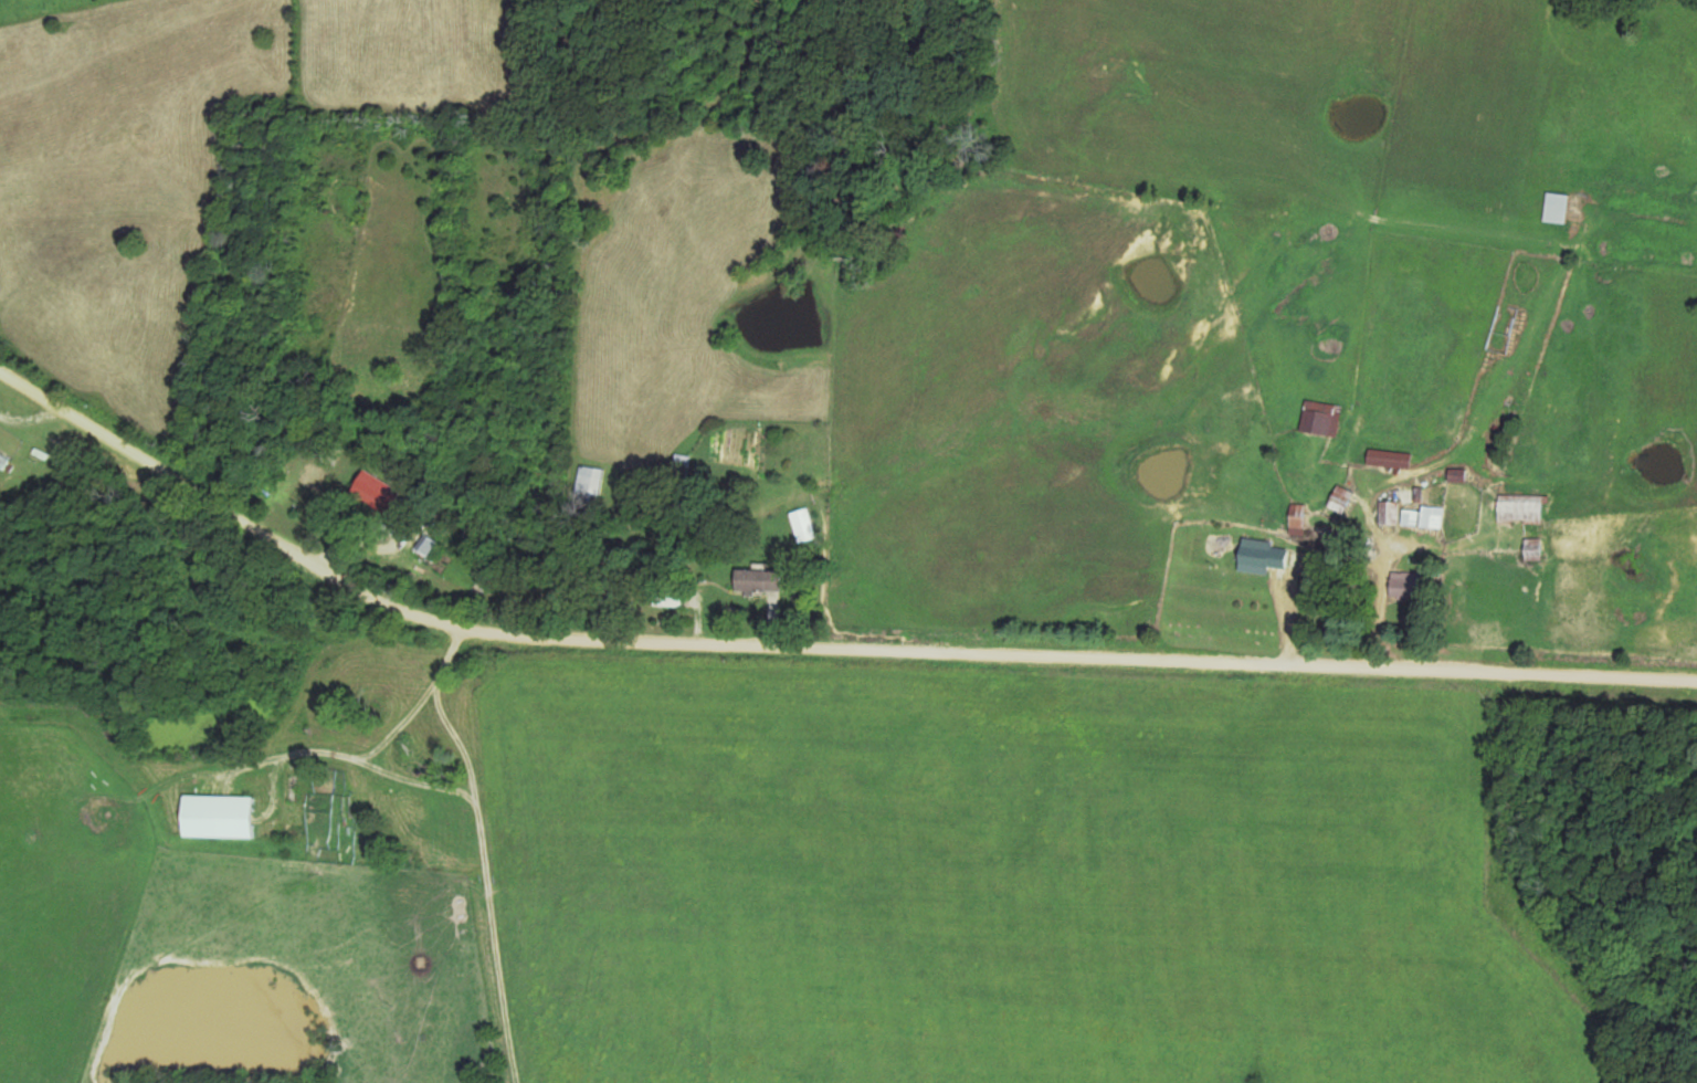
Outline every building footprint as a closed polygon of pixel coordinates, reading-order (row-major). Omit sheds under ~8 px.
[(1570,222),(1570,192),(1546,192),(1546,222),(1570,222)] [(1300,429),(1337,437),(1344,406),(1308,398),(1300,429)] [(1412,467),(1413,451),(1370,448),(1369,464),(1412,467)] [(3,469),(10,460),(0,453),(0,466),(3,469)] [(604,477),(605,467),(581,464),(577,498),(593,500),(596,476),(604,477)] [(401,489),(364,469),(353,490),(389,510),(401,489)] [(1330,504),(1345,512),(1355,493),(1340,485),(1330,504)] [(1545,494),(1500,494),(1500,521),(1545,521),(1545,494)] [(1399,500),(1380,500),(1380,523),(1399,523),(1399,500)] [(815,537),(808,507),(790,511),(796,541),(815,537)] [(1527,559),(1543,559),(1543,537),(1527,537),(1527,559)] [(1271,573),(1272,566),(1290,567),(1291,547),(1274,546),(1275,540),(1244,538),(1242,571),(1271,573)] [(783,569),(737,569),(737,592),(783,592),(783,569)] [(1393,597),(1422,597),(1422,571),(1393,571),(1393,597)] [(684,605),(684,587),(654,587),(654,605),(684,605)] [(235,811),(235,803),(259,803),(259,783),(225,783),(225,811),(235,811)]
